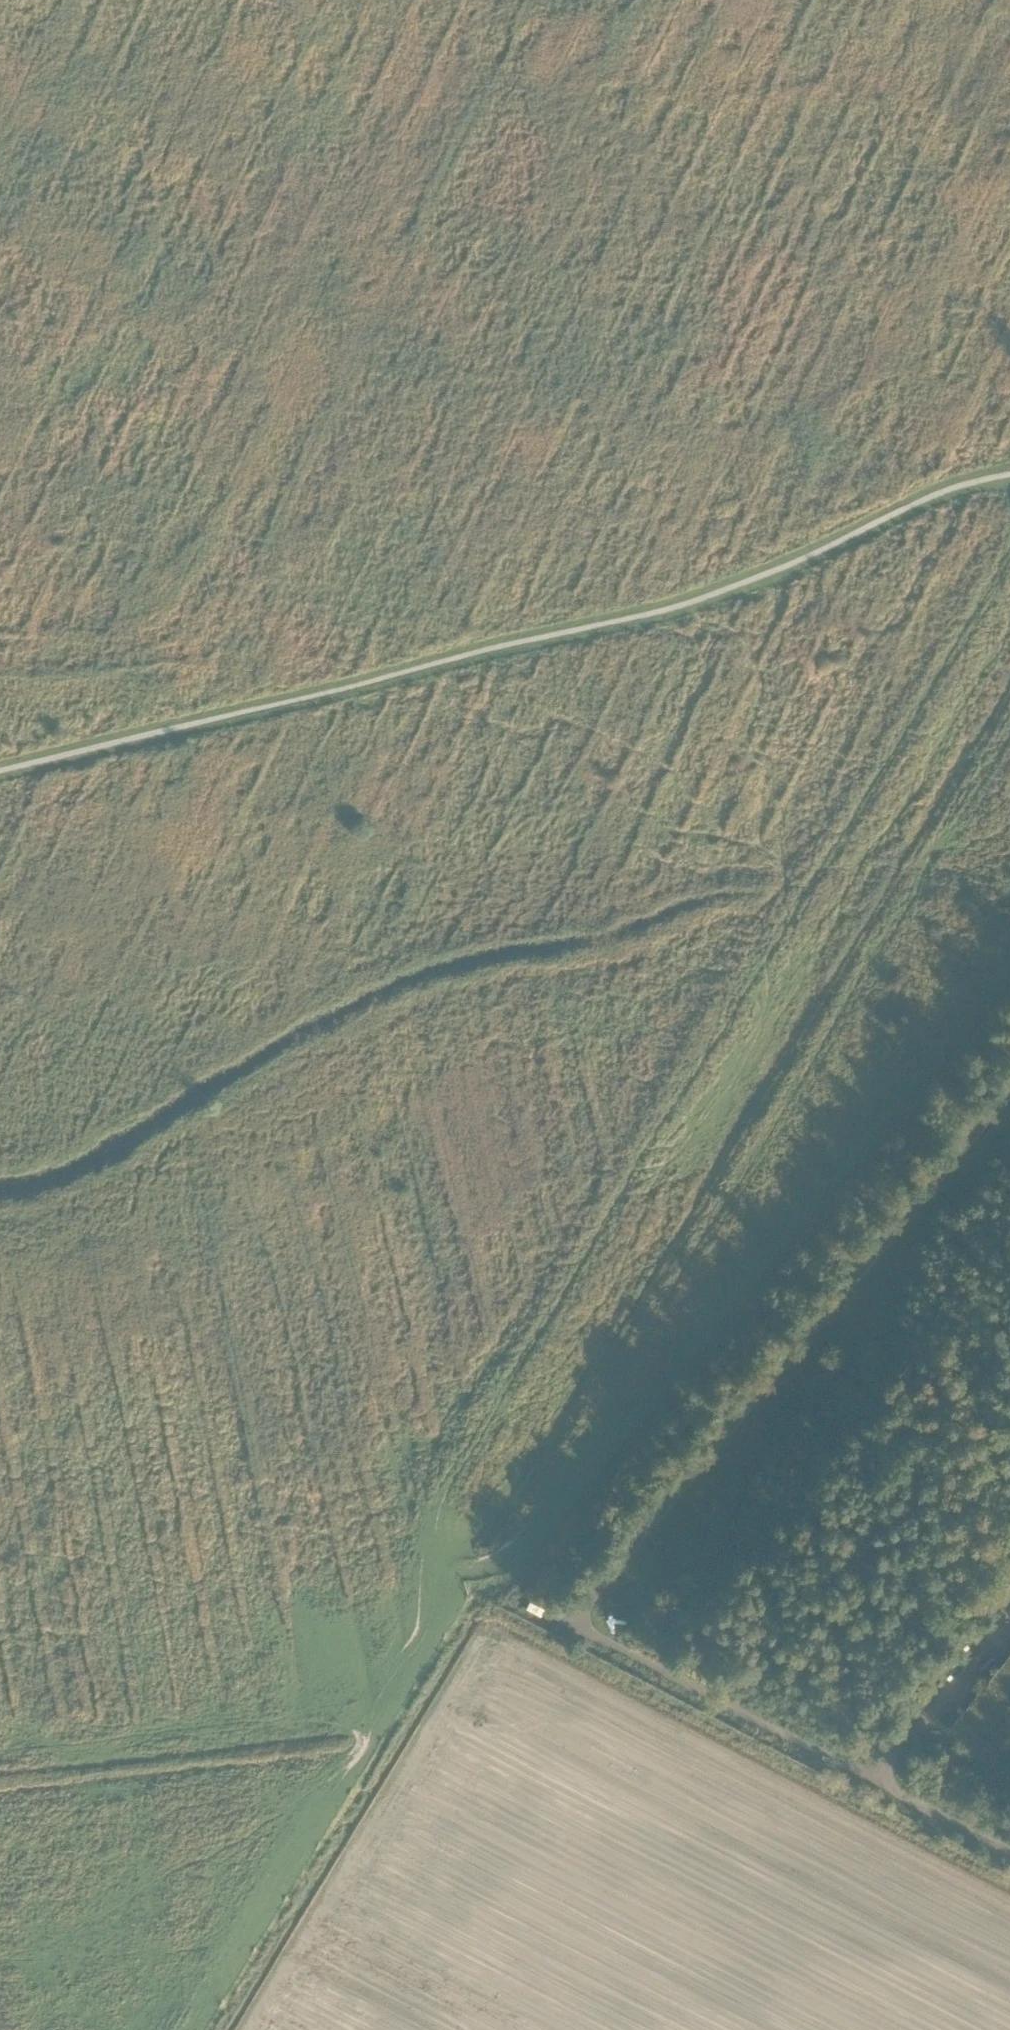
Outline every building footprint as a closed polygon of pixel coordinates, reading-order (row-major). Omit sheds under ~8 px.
[(945,1733),(986,1766),(1009,1737),(1009,1654),(945,1733)]
